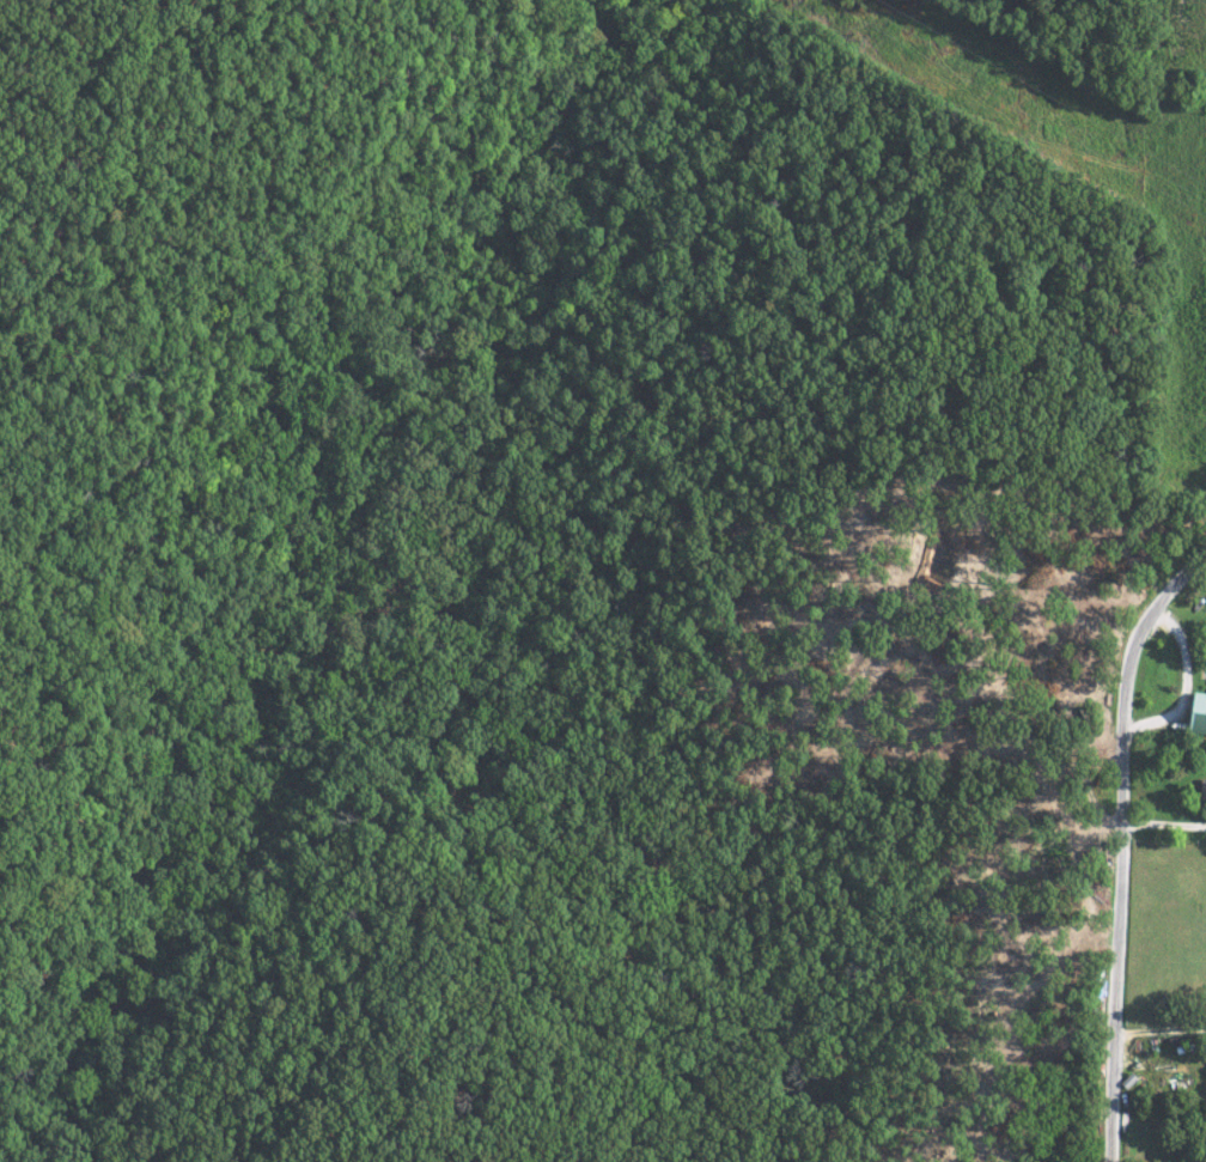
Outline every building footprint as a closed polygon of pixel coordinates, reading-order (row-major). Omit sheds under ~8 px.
[(1184,692),(1179,731),(1205,735),(1205,695),(1184,692)]
